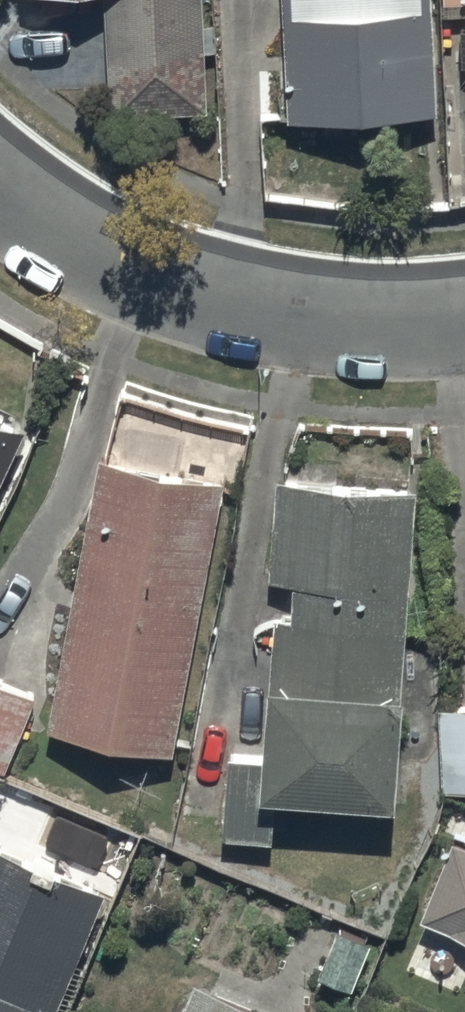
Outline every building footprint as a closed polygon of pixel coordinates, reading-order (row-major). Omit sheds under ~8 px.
[(111,119),(210,114),(205,0),(106,0),(111,119)] [(290,124),(439,116),(433,0),(283,0),(290,124)] [(28,433),(0,420),(0,492),(28,433)] [(51,734),(176,757),(226,484),(101,462),(51,734)] [(395,815),(419,494),(280,484),(273,584),(297,585),(294,623),(278,622),(265,805),(395,815)] [(6,775),(38,701),(0,685),(0,773),(6,775)] [(464,794),(464,712),(441,713),(445,795),(464,794)] [(455,846),(423,924),(464,941),(464,850),(455,846)] [(109,897),(0,852),(0,1011),(62,1011),(109,897)] [(339,933),(320,981),(355,994),(373,947),(339,933)] [(197,987),(186,1011),(260,1011),(197,987)]
